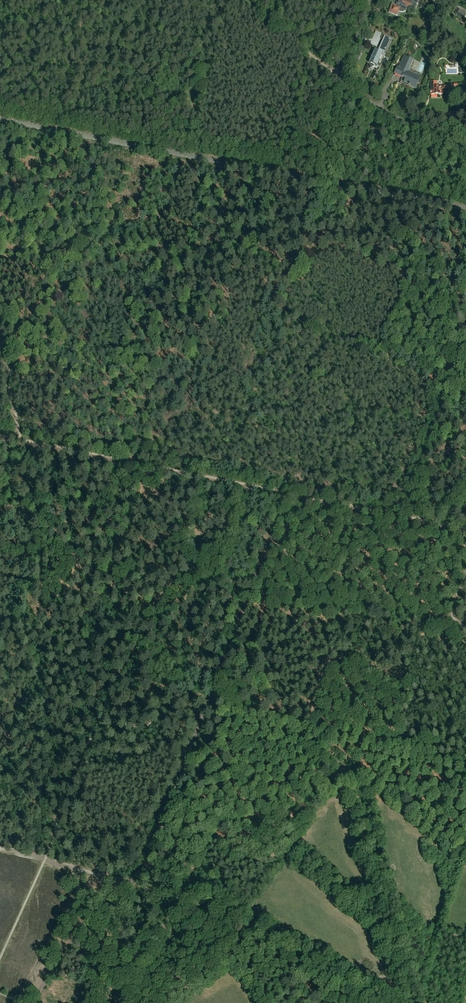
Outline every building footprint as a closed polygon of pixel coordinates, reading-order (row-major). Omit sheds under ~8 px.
[(408,0),(399,0),(398,3),(396,4),(396,5),(392,4),(389,12),(397,15),(399,12),(401,12),(403,12),(406,11),(407,8),(408,7),(414,10),(417,3),(418,0),(409,0),(408,0)] [(460,9),(456,16),(463,20),(465,14),(465,13),(460,9)] [(384,36),(381,42),(387,45),(390,39),(384,36)] [(387,45),(381,42),(378,48),(384,51),(387,45)] [(377,51),(374,50),(370,58),(369,57),(367,62),(370,63),(372,65),(375,67),(378,61),(379,62),(383,55),(384,51),(378,48),(377,51)] [(395,74),(402,77),(406,78),(404,82),(409,84),(408,85),(415,88),(420,77),(408,72),(413,60),(404,56),(399,67),(398,67),(395,74)] [(440,86),(440,87),(437,87),(437,82),(431,82),(431,89),(431,95),(443,95),(443,93),(454,93),(454,95),(460,95),(460,88),(455,88),(455,87),(448,87),(448,86),(440,86)]
